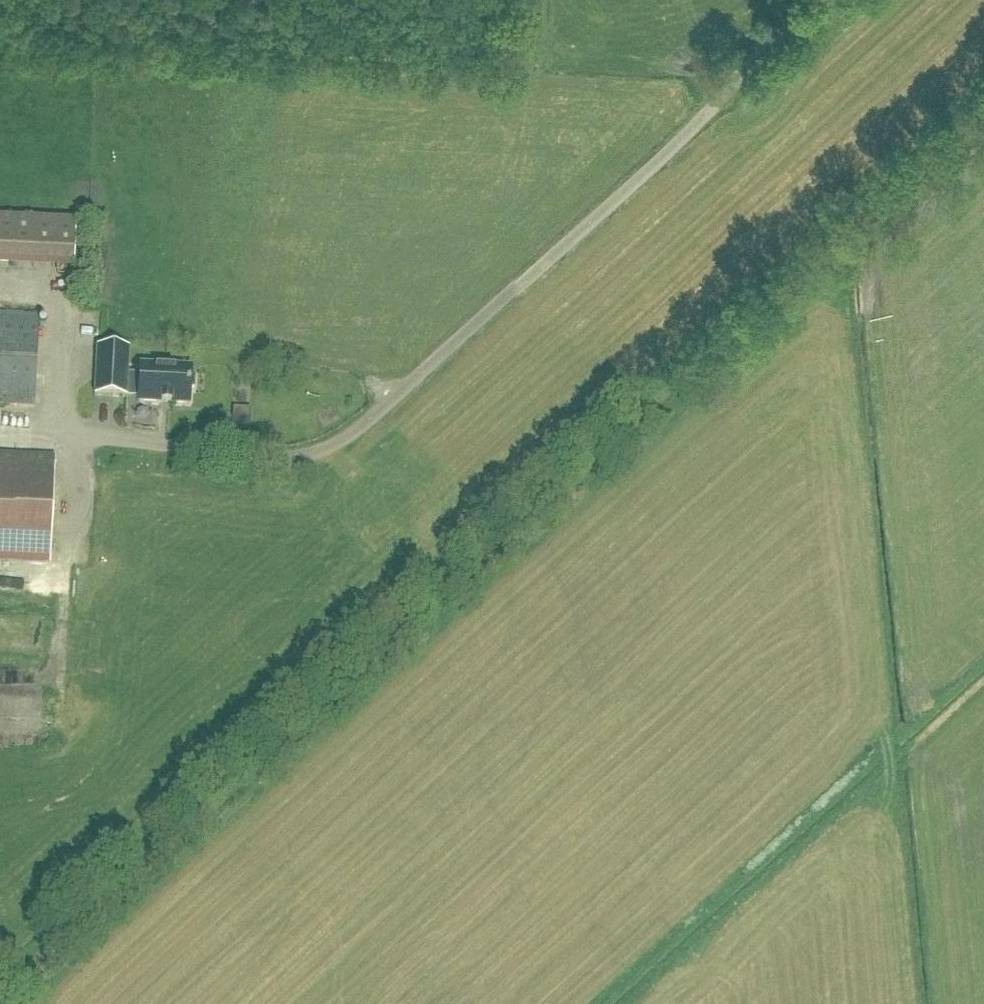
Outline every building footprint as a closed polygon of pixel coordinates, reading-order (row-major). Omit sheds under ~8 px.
[(70,262),(70,211),(0,211),(0,262),(70,262)] [(34,407),(38,317),(0,315),(0,406),(34,407)] [(190,377),(190,371),(140,368),(139,376),(127,375),(129,350),(97,348),(94,396),(126,398),(126,394),(138,395),(138,403),(188,406),(189,391),(194,391),(195,377),(190,377)] [(49,564),(55,458),(0,455),(0,562),(49,564)]
